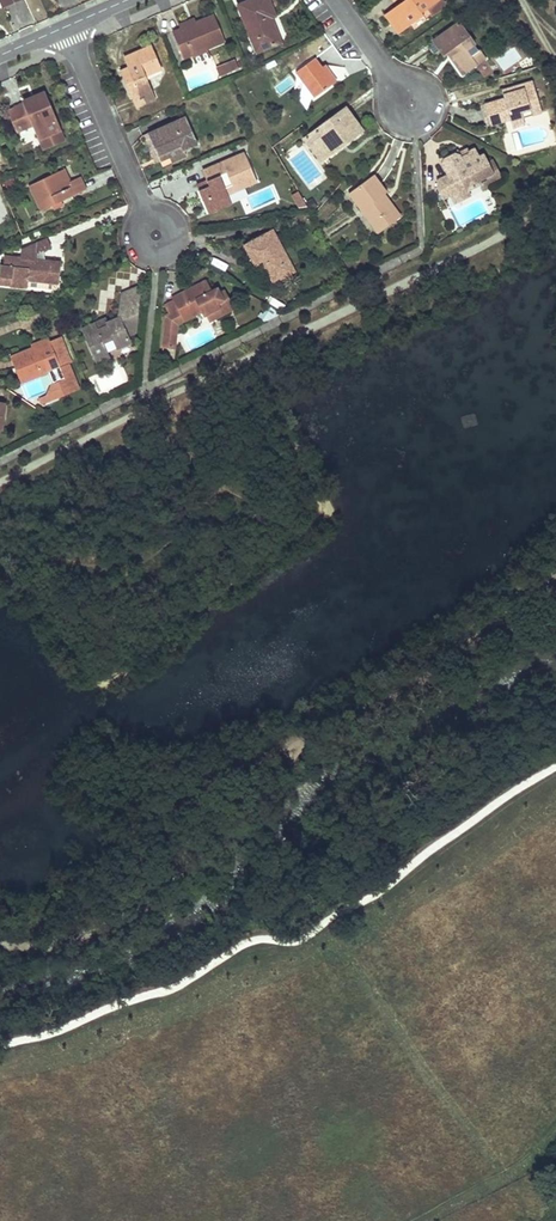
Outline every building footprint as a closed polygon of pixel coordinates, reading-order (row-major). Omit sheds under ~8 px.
[(270,18),(274,17),(267,0),(254,0),(238,7),(256,52),(279,43),(271,22),(268,23),(266,20),(270,18)] [(392,24),(398,33),(423,15),(421,12),(426,9),(432,17),(444,8),(446,1),(438,0),(406,0),(385,14),(392,24)] [(225,41),(214,16),(196,23),(180,30),(173,33),(183,58),(190,55),(207,49),(225,41)] [(194,18),(178,25),(180,30),(196,23),(194,18)] [(452,49),(454,53),(456,56),(453,59),(463,73),(476,64),(471,57),(479,51),(459,23),(433,41),(443,55),(452,49)] [(151,46),(127,56),(131,66),(120,71),(132,98),(152,90),(146,76),(161,69),(151,46)] [(192,60),(209,54),(207,49),(190,55),(192,60)] [(295,72),(314,97),(333,83),(321,68),(314,58),(295,72)] [(237,69),(233,60),(224,64),(228,73),(237,69)] [(336,81),(325,66),(321,68),(333,83),(336,81)] [(536,96),(531,81),(512,86),(514,91),(502,95),(503,99),(484,104),(490,125),(509,120),(512,130),(527,124),(525,117),(523,111),(530,108),(528,99),(536,96)] [(514,91),(512,86),(500,90),(502,95),(514,91)] [(135,107),(155,98),(152,90),(132,98),(135,107)] [(26,105),(44,97),(42,93),(24,101),(26,105)] [(540,112),(536,96),(528,99),(530,108),(523,111),(525,117),(540,112)] [(8,112),(11,120),(14,127),(30,120),(32,125),(43,148),(63,139),(44,97),(26,105),(8,112)] [(490,125),(484,104),(480,106),(486,127),(490,125)] [(341,146),(339,143),(349,136),(351,139),(362,131),(345,107),(309,133),(326,156),(341,146)] [(148,134),(157,156),(167,152),(169,158),(171,161),(186,155),(184,150),(196,145),(185,119),(148,134)] [(17,132),(32,125),(30,120),(14,127),(17,132)] [(303,137),(320,161),(326,156),(309,133),(303,137)] [(247,145),(244,140),(236,143),(238,148),(247,145)] [(493,181),(506,175),(497,159),(491,161),(487,153),(480,156),(476,147),(469,150),(471,153),(462,158),(459,151),(458,149),(439,159),(447,175),(438,180),(438,189),(444,200),(452,196),(465,189),(467,193),(482,185),(480,181),(486,178),(492,179),(493,181)] [(468,147),(459,151),(462,158),(471,153),(469,150),(468,147)] [(167,152),(157,156),(160,161),(169,158),(167,152)] [(231,203),(225,188),(242,180),(244,186),(256,181),(245,157),(237,161),(235,156),(203,171),(210,186),(199,190),(209,212),(231,203)] [(60,201),(85,190),(79,178),(69,183),(64,170),(29,186),(40,211),(50,206),(52,211),(62,207),(60,201)] [(387,192),(374,175),(349,193),(377,232),(396,218),(380,196),(387,192)] [(482,185),(483,187),(493,181),(492,179),(486,178),(480,181),(482,185)] [(467,193),(465,189),(452,196),(456,205),(470,198),(467,193)] [(298,192),(292,196),(299,208),(305,204),(298,192)] [(245,245),(251,255),(256,266),(263,262),(273,281),(294,270),(273,231),(245,245)] [(3,260),(3,265),(0,264),(0,265),(0,277),(11,278),(10,285),(26,287),(27,286),(50,288),(51,288),(52,288),(53,287),(54,286),(55,285),(55,283),(57,283),(59,263),(35,260),(35,254),(50,248),(47,238),(20,249),(20,257),(4,256),(3,260)] [(211,266),(226,270),(228,263),(213,259),(211,266)] [(11,278),(0,277),(0,284),(10,285),(11,278)] [(193,292),(189,294),(188,291),(173,298),(178,310),(184,321),(203,311),(208,321),(233,309),(224,291),(219,294),(216,287),(210,290),(205,281),(191,288),(193,292)] [(118,318),(106,323),(107,326),(97,331),(93,323),(81,329),(96,364),(109,358),(104,346),(114,342),(117,348),(129,342),(127,337),(133,333),(137,294),(134,288),(119,294),(118,318)] [(178,310),(173,298),(163,302),(169,314),(178,310)] [(181,344),(184,321),(178,310),(169,314),(166,342),(181,344)] [(32,348),(49,342),(48,338),(31,345),(32,348)] [(71,372),(57,338),(49,342),(62,376),(71,372)] [(79,390),(71,372),(62,376),(49,342),(32,348),(10,357),(20,383),(45,373),(54,392),(38,399),(41,406),(79,390)]
